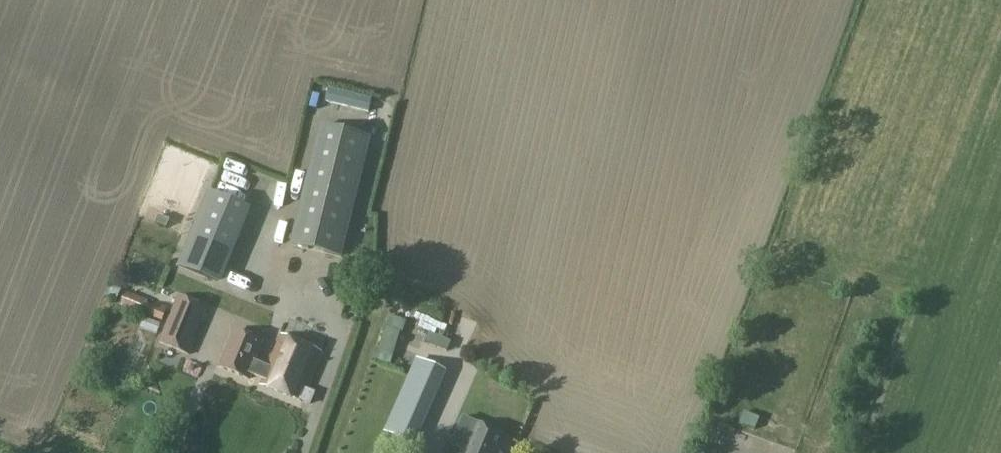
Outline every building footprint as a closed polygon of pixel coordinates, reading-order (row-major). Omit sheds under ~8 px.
[(372,139),(320,127),(293,245),(345,258),(372,139)] [(209,192),(179,266),(215,281),(246,207),(209,192)] [(241,228),(230,254),(245,260),(256,235),(241,228)] [(149,300),(127,291),(122,305),(163,321),(169,308),(158,303),(156,307),(148,304),(149,300)] [(179,296),(160,343),(187,354),(206,308),(179,296)] [(402,332),(406,320),(388,315),(384,327),(386,328),(379,351),(375,350),(372,360),(390,365),(393,356),(389,355),(396,331),(402,332)] [(257,376),(261,366),(262,364),(254,361),(262,343),(234,332),(220,366),(250,378),(251,374),(257,376)] [(451,342),(428,333),(424,342),(447,351),(451,342)] [(261,366),(257,376),(263,379),(261,385),(310,405),(314,393),(306,390),(321,352),(282,336),(268,369),(261,366)] [(417,358),(390,419),(421,432),(448,371),(417,358)] [(421,432),(390,419),(384,432),(415,446),(421,432)] [(472,423),(459,452),(507,452),(512,440),(472,423)]
